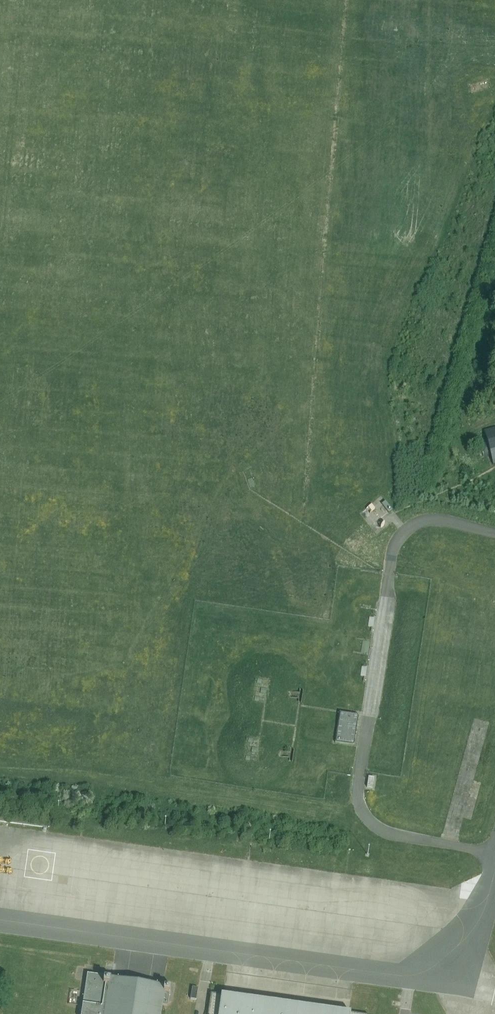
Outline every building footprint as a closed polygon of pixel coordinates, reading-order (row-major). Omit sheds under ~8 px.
[(484,430),(486,440),(479,442),(481,449),(483,456),(490,454),(492,464),(494,464),(494,427),(484,430)] [(339,712),(338,724),(335,742),(354,745),(358,715),(339,712)] [(169,992),(169,991),(170,991),(171,986),(164,985),(164,986),(111,978),(111,977),(104,976),(87,974),(81,1013),(160,1013),(162,1004),(167,1005),(169,992)] [(208,1011),(207,1013),(361,1013),(349,1012),(223,995),(210,993),(210,998),(208,1007),(212,1008),(211,1011),(208,1011)]
